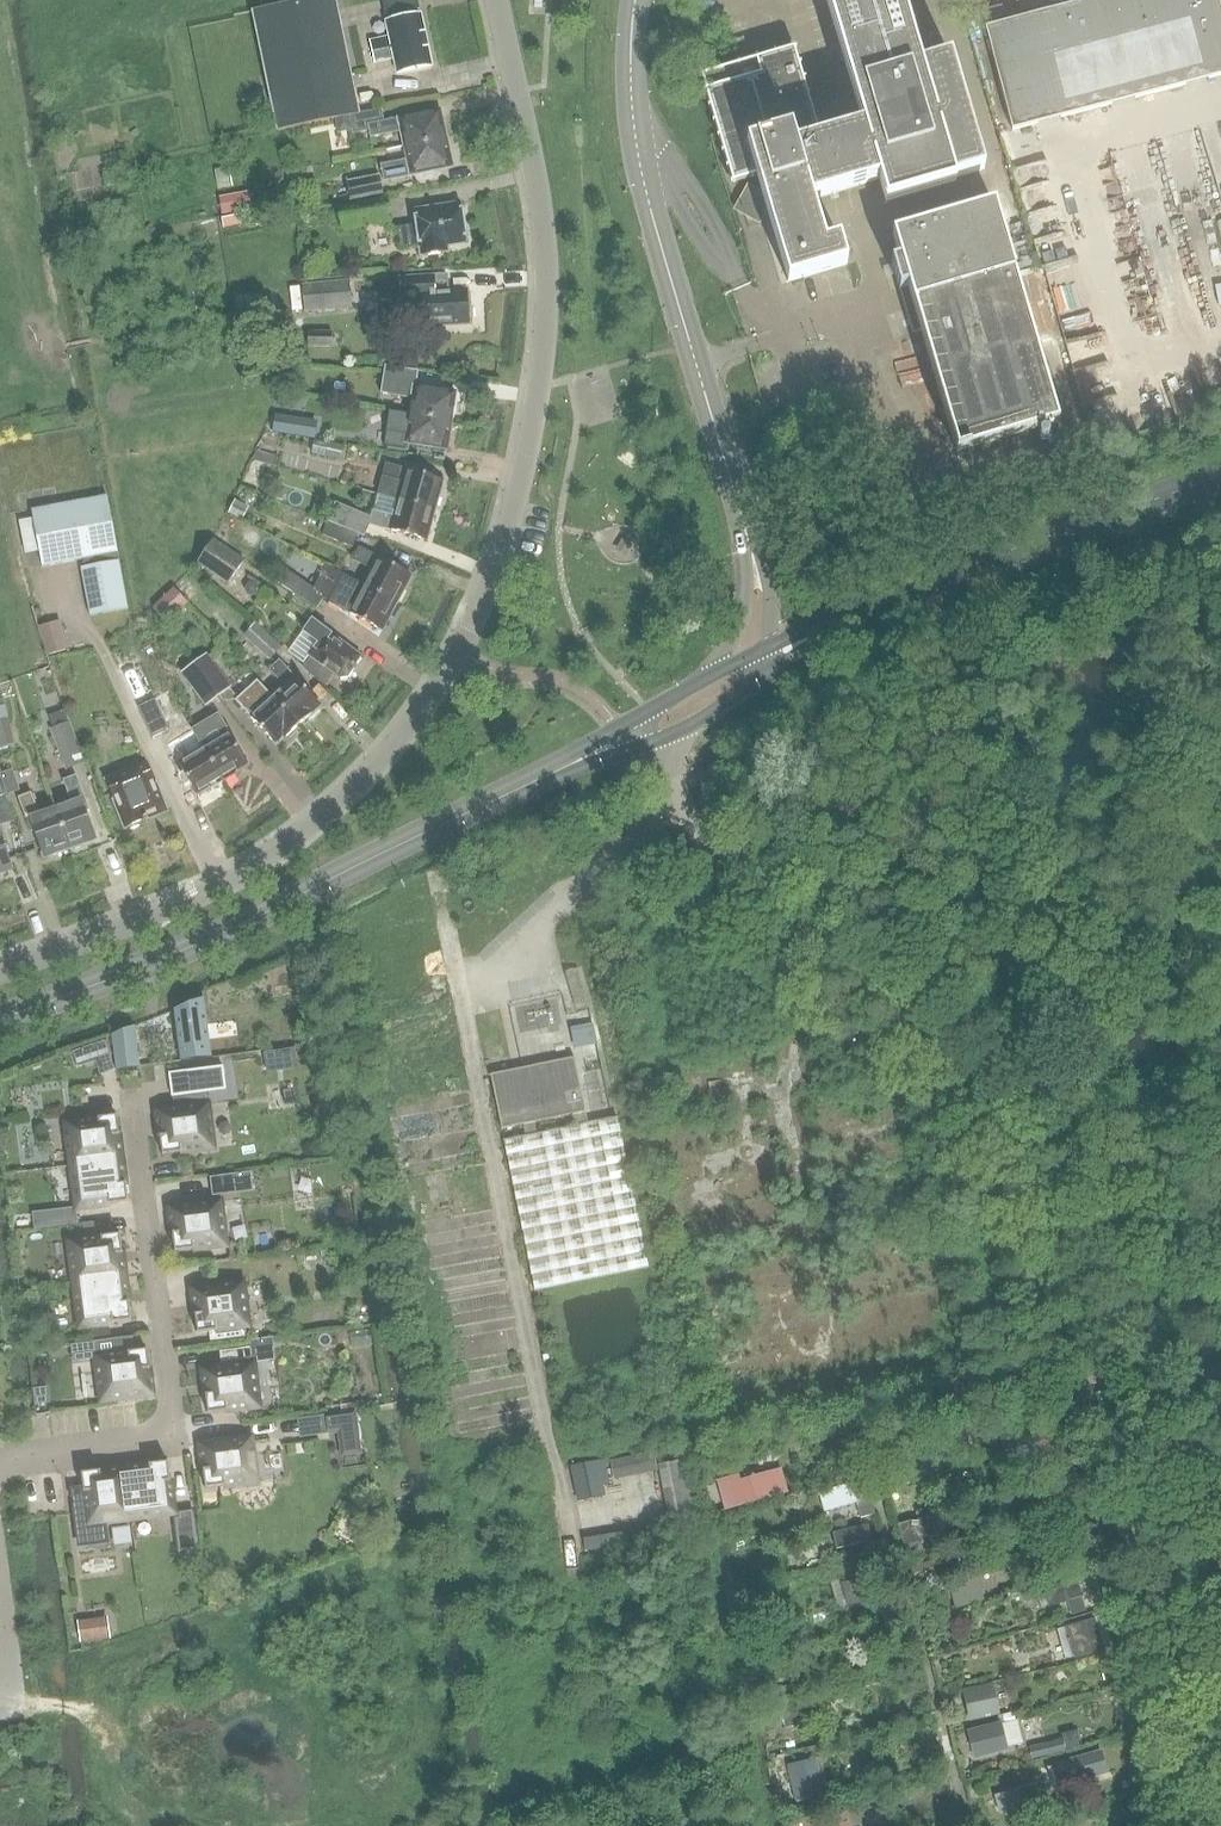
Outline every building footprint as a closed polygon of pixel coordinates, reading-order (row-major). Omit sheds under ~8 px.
[(360,114),(337,0),(307,0),(251,11),(276,132),(360,114)] [(984,171),(952,59),(920,69),(899,0),(832,0),(868,125),(822,138),(796,49),(703,76),(733,183),(757,176),(788,283),(847,265),(839,239),(824,243),(812,200),(884,180),(889,199),(984,171)] [(1220,0),(1102,0),(991,28),(1017,129),(1220,77),(1220,3),(1220,0)] [(396,74),(431,66),(420,15),(386,22),(389,37),(369,41),(374,62),(393,59),(396,74)] [(403,148),(446,140),(440,111),(386,122),(383,109),(336,120),(339,133),(352,130),(353,135),(369,131),(371,138),(385,135),(399,132),(403,148)] [(452,167),(446,140),(403,148),(405,160),(380,164),(384,181),(452,167)] [(383,194),(379,176),(346,182),(350,201),(383,194)] [(239,193),(218,197),(221,213),(242,210),(239,193)] [(419,250),(465,243),(460,204),(415,211),(416,224),(397,227),(400,248),(418,246),(419,250)] [(956,454),(1057,424),(994,207),(892,237),(900,261),(891,264),(899,292),(908,289),(956,454)] [(240,215),(221,218),(223,229),(242,225),(240,215)] [(467,291),(431,293),(430,275),(398,277),(399,299),(422,298),(423,326),(469,323),(467,291)] [(352,309),(350,281),(302,285),(304,313),(352,309)] [(332,347),(332,332),(308,332),(308,347),(332,347)] [(385,366),(381,394),(410,398),(408,413),(451,420),(452,418),(456,393),(415,386),(418,371),(385,366)] [(386,431),(384,445),(404,449),(405,443),(447,449),(451,420),(408,413),(408,415),(390,412),(387,431),(386,431)] [(275,415),(272,433),(315,439),(318,421),(275,415)] [(314,440),(311,454),(341,460),(344,446),(314,440)] [(386,464),(378,493),(397,498),(433,507),(441,479),(386,464)] [(42,567),(83,560),(85,568),(81,568),(90,616),(128,609),(108,496),(32,510),(42,567)] [(335,502),(327,521),(329,522),(359,534),(365,537),(370,525),(424,540),(433,507),(397,498),(397,499),(392,515),(373,510),(371,517),(335,502)] [(235,499),(228,513),(243,521),(250,507),(235,499)] [(353,548),(359,534),(329,522),(323,536),(353,548)] [(248,530),(243,538),(255,546),(260,537),(248,530)] [(227,585),(244,561),(214,540),(198,565),(227,585)] [(359,547),(352,559),(370,569),(362,585),(394,602),(409,574),(359,547)] [(317,610),(325,596),(283,568),(274,582),(317,610)] [(336,591),(329,603),(380,630),(394,602),(362,585),(344,576),(336,591)] [(181,583),(158,605),(173,621),(196,599),(181,583)] [(344,682),(362,658),(314,622),(305,634),(317,642),(308,655),(344,682)] [(269,661),(282,647),(256,623),(243,637),(269,661)] [(64,637),(43,644),(47,656),(68,650),(64,637)] [(279,660),(269,669),(282,683),(272,694),(301,723),(311,713),(309,711),(318,703),(279,660)] [(207,706),(231,688),(214,665),(190,682),(207,706)] [(258,680),(235,701),(274,743),(283,735),(285,737),(301,723),(272,694),(258,680)] [(152,739),(169,731),(149,687),(132,694),(152,739)] [(0,700),(0,748),(16,744),(4,699),(0,700)] [(218,714),(192,729),(202,746),(223,779),(248,764),(218,714)] [(85,763),(70,722),(50,729),(66,771),(85,763)] [(179,737),(166,745),(197,795),(222,780),(202,746),(189,754),(179,737)] [(148,819),(167,811),(147,762),(105,779),(125,829),(148,819)] [(67,850),(96,840),(73,776),(63,780),(70,801),(53,808),(67,850)] [(12,866),(3,842),(6,841),(0,826),(13,822),(0,783),(0,871),(12,866)] [(43,859),(67,850),(53,808),(39,814),(32,793),(21,797),(43,859)] [(212,1058),(204,999),(174,1011),(180,1062),(212,1058)] [(140,1068),(134,1026),(111,1035),(116,1070),(140,1068)] [(583,1044),(602,1040),(600,1027),(581,1030),(583,1044)] [(105,1042),(90,1047),(100,1076),(115,1071),(105,1042)] [(501,1130),(586,1112),(574,1058),(489,1075),(501,1130)] [(174,1109),(156,1111),(162,1156),(213,1149),(206,1093),(225,1090),(222,1067),(169,1074),(174,1109)] [(116,1117),(65,1123),(71,1167),(122,1160),(116,1117)] [(650,1266),(617,1119),(504,1144),(537,1291),(650,1266)] [(122,1160),(71,1167),(76,1210),(127,1203),(122,1160)] [(235,1192),(233,1175),(211,1178),(213,1195),(235,1192)] [(220,1202),(169,1209),(175,1253),(226,1246),(220,1202)] [(56,1211),(58,1226),(77,1224),(75,1208),(56,1211)] [(84,1234),(97,1233),(96,1223),(83,1224),(84,1234)] [(74,1285),(125,1278),(120,1235),(69,1242),(74,1285)] [(237,1262),(208,1265),(209,1280),(239,1277),(237,1262)] [(131,1322),(125,1278),(74,1285),(80,1328),(131,1322)] [(243,1283),(192,1290),(197,1334),(209,1332),(211,1342),(247,1338),(246,1328),(248,1327),(243,1283)] [(110,1339),(109,1329),(93,1331),(94,1341),(110,1339)] [(133,1338),(70,1346),(72,1362),(96,1359),(101,1402),(152,1395),(147,1351),(135,1352),(133,1338)] [(222,1368),(202,1370),(208,1414),(259,1408),(253,1364),(251,1349),(220,1353),(222,1368)] [(49,1388),(33,1390),(35,1406),(52,1404),(49,1388)] [(356,1413),(327,1416),(327,1418),(329,1437),(329,1438),(338,1437),(339,1447),(360,1445),(356,1413)] [(251,1438),(200,1445),(205,1489),(256,1483),(251,1438)] [(654,1454),(612,1464),(616,1483),(659,1474),(654,1454)] [(605,1461),(570,1468),(578,1505),(605,1499),(603,1490),(611,1488),(605,1461)] [(704,1524),(691,1462),(659,1468),(672,1531),(704,1524)] [(167,1463),(124,1468),(131,1519),(174,1513),(167,1463)] [(861,1463),(845,1467),(849,1479),(864,1475),(861,1463)] [(124,1468),(81,1474),(83,1489),(71,1490),(77,1538),(106,1535),(104,1523),(131,1519),(124,1468)] [(739,1475),(717,1481),(725,1512),(776,1499),(769,1473),(740,1481),(739,1475)] [(866,1480),(818,1494),(824,1512),(871,1499),(866,1480)] [(1066,1509),(1064,1499),(1047,1503),(1047,1504),(1033,1507),(1034,1516),(1066,1509)] [(873,1504),(858,1508),(861,1519),(876,1515),(873,1504)] [(181,1519),(176,1520),(178,1535),(194,1533),(192,1512),(180,1514),(181,1519)] [(914,1521),(898,1526),(905,1549),(938,1540),(932,1516),(914,1521)] [(912,1566),(910,1567),(914,1582),(936,1576),(933,1561),(912,1566)] [(1090,1576),(1044,1588),(1049,1608),(1050,1608),(1059,1605),(1067,1603),(1070,1616),(1086,1612),(1082,1598),(1095,1595),(1090,1576)] [(877,1601),(871,1578),(841,1585),(847,1608),(877,1601)] [(978,1579),(950,1588),(956,1609),(984,1601),(978,1579)] [(833,1619),(831,1606),(813,1609),(815,1623),(833,1619)] [(1103,1617),(1066,1627),(1075,1657),(1076,1657),(1085,1655),(1112,1647),(1103,1617)] [(107,1619),(77,1624),(80,1644),(110,1640),(107,1619)] [(802,1684),(775,1690),(777,1697),(804,1692),(802,1684)] [(993,1684),(962,1691),(968,1721),(999,1715),(999,1713),(997,1708),(993,1684)] [(844,1691),(832,1693),(835,1705),(847,1703),(844,1691)] [(1001,1723),(968,1731),(974,1758),(1007,1750),(1001,1723)] [(1063,1741),(1029,1749),(1032,1760),(1065,1752),(1063,1741)] [(1058,1787),(1107,1773),(1101,1751),(1052,1765),(1058,1787)] [(816,1759),(788,1765),(795,1802),(824,1796),(816,1759)] [(1017,1790),(994,1796),(999,1813),(1022,1807),(1017,1790)] [(844,1812),(827,1816),(829,1825),(848,1825),(844,1812)]
